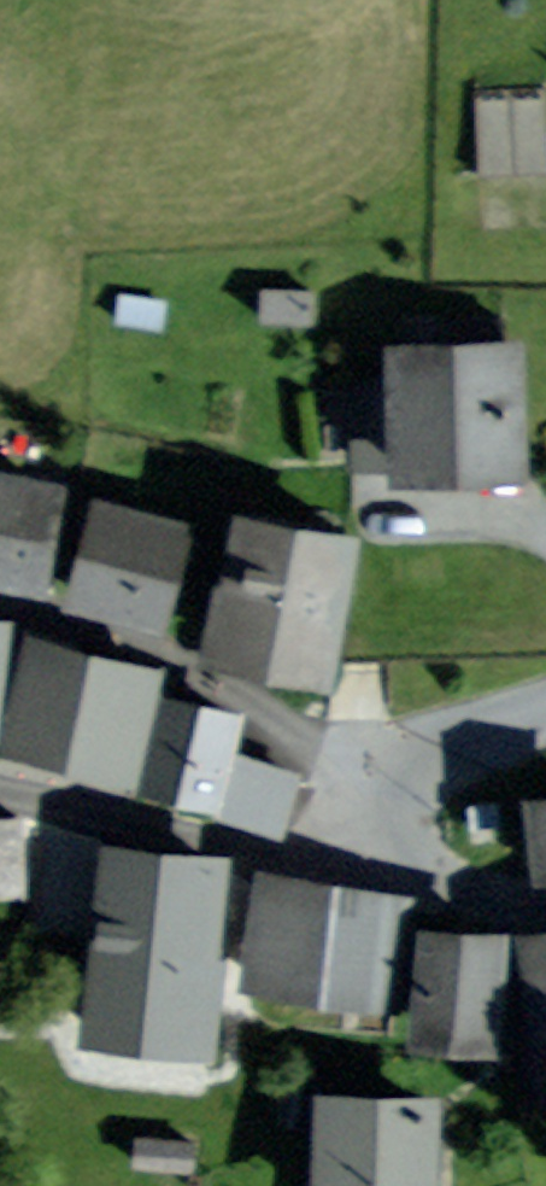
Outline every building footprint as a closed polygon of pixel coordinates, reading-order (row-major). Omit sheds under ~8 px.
[(489,93),(493,164),(545,160),(545,89),(489,93)] [(409,443),(409,462),(513,460),(510,349),(406,351),(409,443)] [(59,570),(77,489),(0,472),(0,557),(59,570)] [(115,497),(90,579),(175,605),(200,523),(115,497)] [(234,576),(219,640),(323,664),(351,543),(247,519),(234,576)] [(9,630),(0,629),(0,693),(9,630)] [(25,652),(4,739),(97,762),(137,772),(158,684),(25,652)] [(239,723),(165,707),(148,779),(182,786),(222,796),(239,723)] [(301,774),(238,754),(221,809),(248,818),(284,828),(301,774)] [(0,821),(0,881),(22,882),(23,821),(0,821)] [(111,858),(93,1029),(214,1041),(222,966),(216,965),(207,964),(217,869),(111,858)] [(412,909),(267,885),(252,976),(355,993),(397,1000),(412,909)] [(507,935),(432,930),(425,1039),(499,1044),(507,935)] [(545,1022),(545,930),(536,931),(544,1005),(545,1022)] [(331,1103),(328,1185),(428,1185),(429,1155),(431,1107),(331,1103)]
